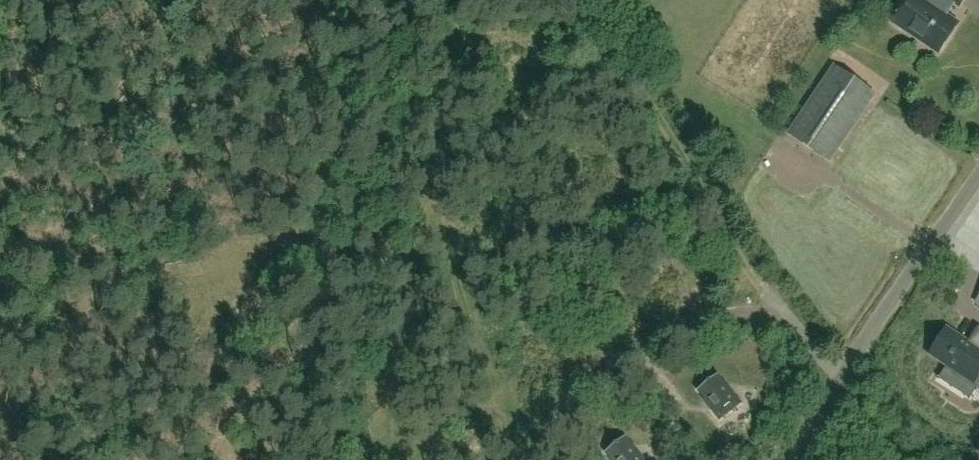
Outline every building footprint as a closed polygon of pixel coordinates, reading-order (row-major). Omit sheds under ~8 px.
[(939,52),(957,24),(944,15),(952,1),(959,6),(963,0),(922,0),(921,0),(908,0),(893,22),(939,52)] [(829,162),(873,95),(834,70),(791,136),(829,162)] [(977,326),(967,342),(946,328),(929,353),(974,382),(978,373),(978,327),(977,326)] [(926,368),(917,385),(950,400),(958,384),(926,368)] [(612,384),(606,373),(595,378),(600,389),(612,384)] [(716,375),(698,389),(711,406),(709,408),(719,420),(741,403),(726,384),(724,385),(716,375)] [(633,446),(632,447),(624,437),(606,451),(612,459),(645,459),(633,446)]
